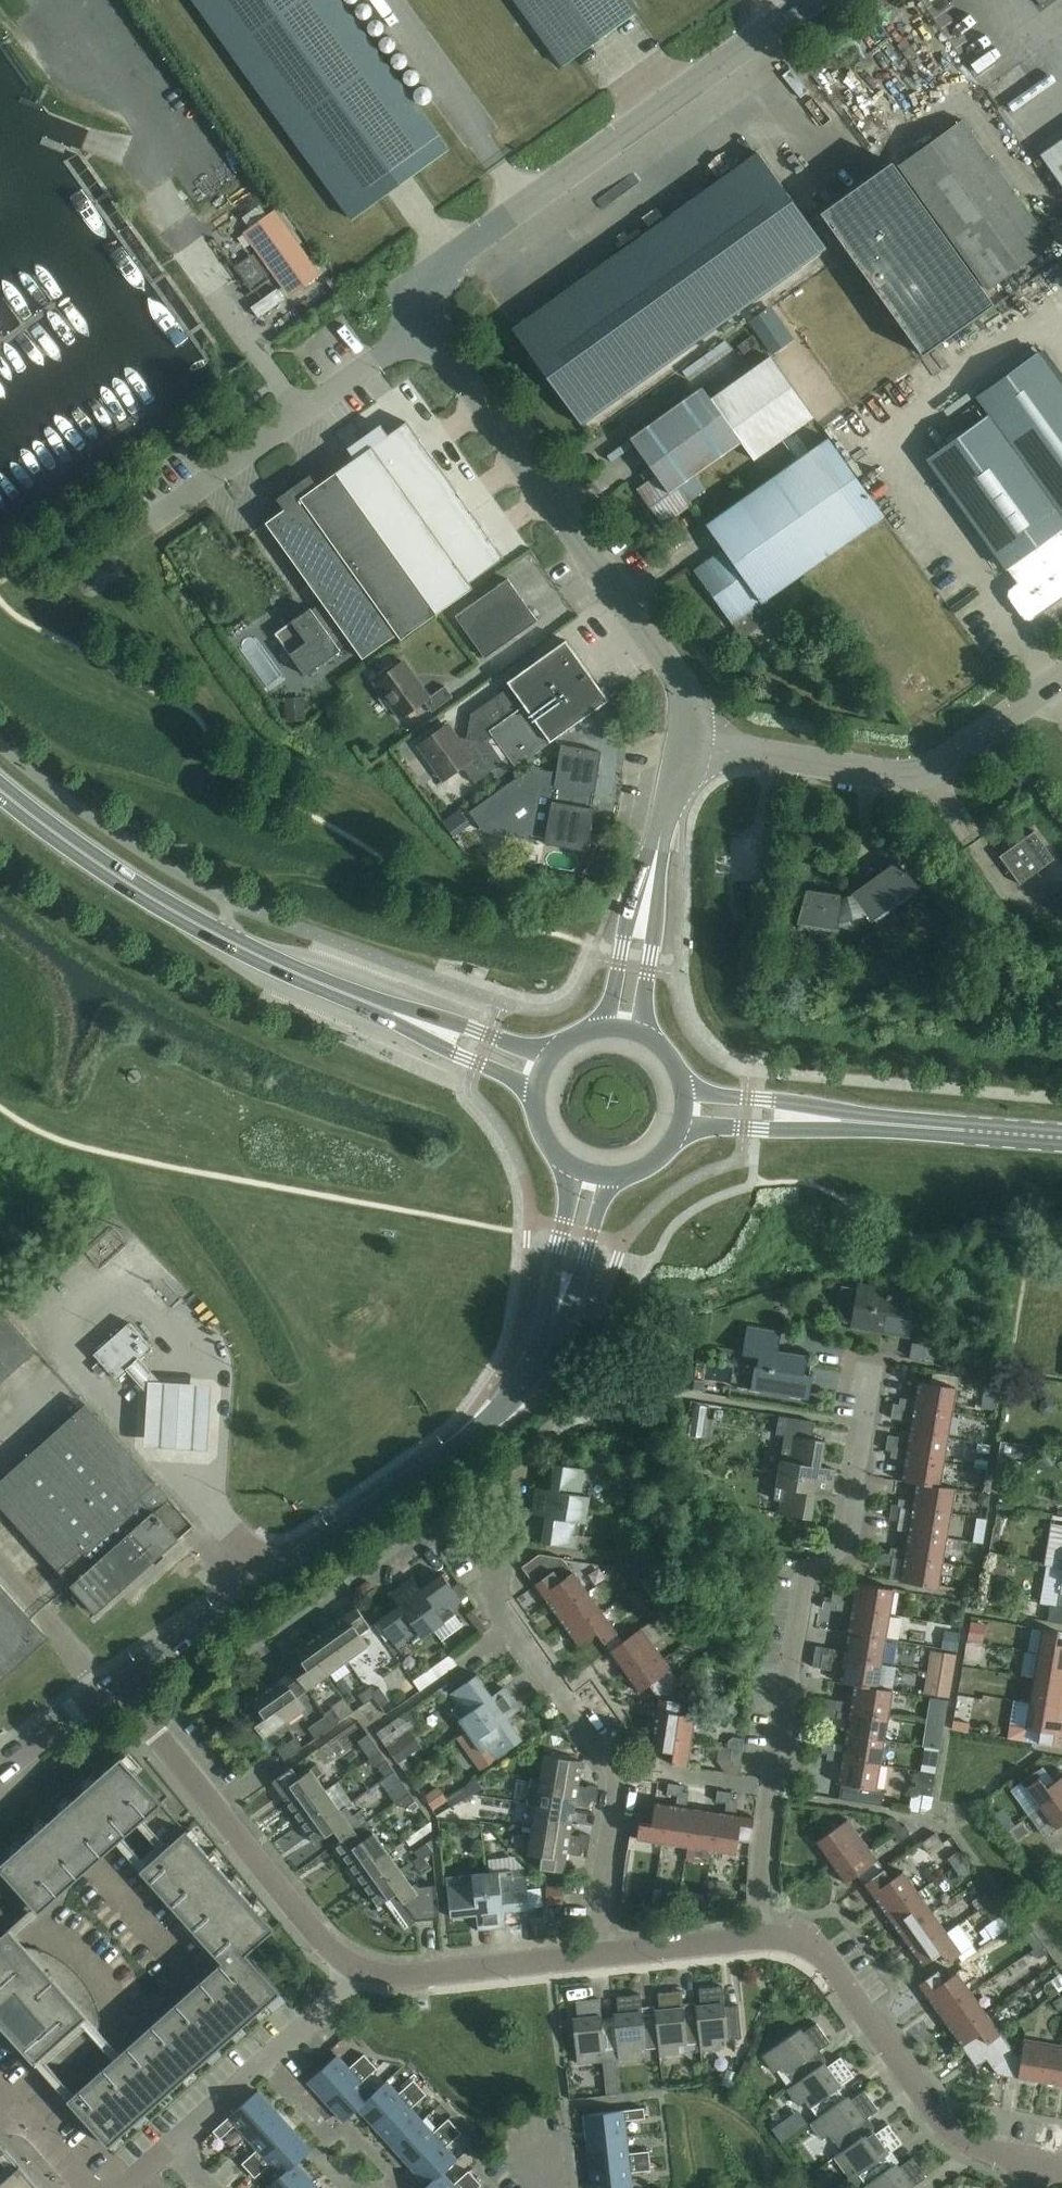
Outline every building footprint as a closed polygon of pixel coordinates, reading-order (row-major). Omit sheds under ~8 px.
[(448,149),(341,0),(194,0),(351,218),(448,149)] [(583,50),(639,10),(632,0),(509,0),(558,68),(583,50)] [(873,99),(846,112),(855,131),(882,118),(873,99)] [(987,289),(1051,244),(962,120),(899,166),(987,289)] [(1040,155),(1041,156),(1061,186),(1061,139),(1040,155)] [(581,423),(825,247),(758,153),(514,329),(581,423)] [(820,214),(921,357),(994,306),(892,162),(820,214)] [(290,294),(315,277),(270,215),(245,232),(290,294)] [(284,299),(279,293),(276,289),(250,307),(258,318),(284,299)] [(1024,620),(1031,621),(1061,598),(1061,386),(1037,352),(975,396),(988,414),(926,458),(1016,583),(1008,589),(1007,596),(1024,620)] [(813,416),(770,356),(711,398),(702,387),(630,438),(656,475),(637,489),(662,525),(691,504),(689,500),(704,489),(694,475),(741,441),(754,459),(813,416)] [(504,557),(406,421),(388,435),(380,424),(347,448),(355,458),(317,485),(310,474),(276,498),(284,509),(265,522),(322,602),(350,640),(362,658),(397,634),(401,639),(473,588),(469,582),(504,557)] [(768,596),(883,514),(828,436),(706,523),(723,548),(693,569),(731,622),(732,621),(738,630),(747,632),(762,621),(764,612),(764,611),(774,605),(768,596)] [(599,460),(589,468),(593,475),(604,467),(599,460)] [(485,657),(537,620),(508,578),(455,616),(485,657)] [(339,648),(350,640),(322,602),(311,610),(310,608),(309,609),(310,611),(302,617),(300,614),(275,633),(305,675),(340,650),(339,648)] [(525,704),(551,741),(609,700),(566,640),(508,681),(511,686),(472,714),(467,744),(477,745),(492,734),(489,730),(525,704)] [(249,652),(274,689),(286,681),(262,644),(249,652)] [(374,682),(400,718),(424,701),(431,711),(452,696),(445,685),(429,697),(403,661),(374,682)] [(551,741),(525,704),(489,730),(492,734),(477,745),(467,744),(460,742),(447,724),(419,744),(444,779),(459,769),(465,770),(474,783),(492,771),(497,779),(515,766),(515,767),(551,741)] [(533,766),(469,811),(484,831),(530,839),(531,835),(546,837),(544,843),(587,851),(594,808),(590,807),(592,793),(595,793),(602,752),(561,745),(556,772),(541,769),(542,767),(533,766)] [(1054,858),(1034,830),(999,856),(1020,884),(1054,858)] [(897,862),(852,894),(843,896),(806,891),(802,919),(846,925),(856,929),(863,921),(914,884),(897,862)] [(1046,897),(1054,908),(1061,902),(1061,885),(1046,897)] [(859,1284),(852,1326),(908,1335),(914,1293),(859,1284)] [(0,1311),(0,1383),(37,1349),(2,1310),(0,1311)] [(94,1354),(117,1380),(152,1348),(129,1322),(94,1354)] [(736,1387),(808,1399),(812,1374),(804,1373),(807,1354),(778,1349),(781,1330),(747,1325),(742,1354),(755,1356),(750,1388),(736,1385),(736,1387)] [(914,1406),(952,1412),(956,1387),(918,1380),(915,1399),(901,1397),(900,1404),(904,1409),(913,1410),(914,1406)] [(149,1381),(143,1447),(203,1453),(209,1386),(149,1381)] [(904,1409),(900,1404),(894,1403),(891,1418),(902,1420),(904,1409)] [(95,1612),(153,1561),(156,1564),(165,1556),(162,1553),(177,1539),(194,1524),(86,1404),(0,1481),(0,1505),(46,1557),(77,1591),(73,1595),(91,1616),(95,1612)] [(0,1412),(0,1423),(16,1411),(11,1405),(0,1412)] [(910,1430),(948,1437),(952,1412),(914,1406),(913,1410),(910,1430)] [(782,1447),(778,1473),(832,1482),(835,1468),(820,1466),(824,1440),(811,1438),(814,1421),(778,1415),(773,1445),(782,1447)] [(907,1448),(906,1455),(944,1461),(948,1437),(910,1430),(907,1448)] [(892,1450),(897,1447),(899,1436),(888,1434),(886,1449),(892,1450)] [(944,1461),(906,1455),(907,1448),(897,1447),(892,1450),(891,1456),(905,1459),(901,1480),(916,1483),(916,1482),(940,1486),(940,1485),(944,1461)] [(537,1487),(534,1500),(588,1509),(595,1470),(555,1463),(551,1489),(537,1487)] [(832,1482),(778,1473),(773,1499),(786,1501),(784,1514),(771,1512),(811,1519),(815,1493),(830,1496),(832,1482)] [(916,1482),(916,1483),(913,1500),(899,1498),(897,1504),(902,1509),(911,1511),(912,1506),(950,1513),(955,1488),(940,1485),(940,1486),(916,1482)] [(584,1536),(588,1509),(534,1500),(532,1514),(546,1516),(542,1542),(581,1548),(581,1547),(569,1545),(571,1533),(584,1536)] [(902,1509),(897,1504),(892,1503),(889,1518),(900,1520),(902,1509)] [(908,1531),(946,1537),(950,1513),(912,1506),(911,1511),(908,1531)] [(946,1537),(908,1531),(905,1549),(890,1547),(889,1553),(893,1558),(903,1559),(904,1555),(942,1562),(946,1537)] [(893,1558),(889,1553),(880,1551),(878,1562),(892,1564),(893,1558)] [(528,1575),(547,1562),(548,1555),(539,1553),(522,1566),(528,1575)] [(553,1570),(534,1584),(548,1603),(567,1590),(575,1600),(587,1591),(563,1557),(548,1555),(547,1562),(553,1570)] [(904,1555),(903,1559),(900,1580),(938,1587),(942,1562),(904,1555)] [(553,1570),(547,1562),(528,1575),(534,1584),(553,1570)] [(616,1565),(610,1565),(601,1571),(607,1579),(620,1571),(616,1565)] [(401,1585),(434,1630),(455,1614),(448,1604),(458,1596),(443,1575),(422,1590),(412,1577),(401,1585)] [(1061,1623),(1061,1575),(1057,1607),(1050,1606),(1047,1621),(1061,1623)] [(651,1586),(655,1592),(660,1593),(669,1587),(663,1578),(651,1586)] [(851,1608),(889,1614),(893,1588),(855,1582),(852,1601),(851,1608)] [(0,1584),(0,1681),(48,1638),(43,1632),(0,1584)] [(434,1630),(401,1585),(390,1593),(399,1606),(378,1621),(394,1643),(405,1635),(412,1645),(434,1630)] [(837,1604),(842,1600),(844,1589),(833,1587),(831,1603),(837,1604)] [(590,1621),(602,1612),(587,1591),(575,1600),(567,1590),(548,1603),(563,1624),(582,1611),(590,1621)] [(639,1591),(632,1590),(627,1593),(636,1606),(645,1600),(639,1591)] [(850,1614),(847,1632),(885,1638),(889,1614),(851,1608),(852,1601),(842,1600),(837,1604),(831,1603),(823,1601),(822,1609),(850,1614)] [(338,1647),(347,1659),(368,1644),(360,1632),(370,1625),(356,1606),(335,1621),(349,1640),(338,1647)] [(623,1640),(622,1640),(602,1612),(590,1621),(582,1611),(563,1624),(578,1645),(597,1632),(609,1650),(623,1640)] [(319,1662),(327,1674),(347,1659),(338,1647),(349,1640),(335,1621),(316,1634),(330,1654),(319,1662)] [(686,1623),(680,1627),(688,1640),(697,1633),(691,1624),(686,1623)] [(650,1667),(663,1658),(641,1627),(622,1640),(623,1640),(609,1650),(624,1671),(643,1657),(650,1667)] [(1055,1643),(1057,1631),(1041,1628),(1037,1653),(1053,1656),(1051,1668),(1061,1670),(1061,1644),(1055,1643)] [(943,1645),(962,1647),(964,1632),(945,1630),(943,1645)] [(707,1639),(701,1631),(697,1633),(688,1640),(692,1645),(698,1646),(707,1639)] [(881,1663),(885,1638),(847,1632),(844,1650),(830,1648),(828,1655),(833,1659),(842,1661),(843,1656),(881,1663)] [(307,1688),(327,1674),(319,1662),(330,1654),(316,1634),(294,1650),(307,1668),(298,1675),(307,1688)] [(822,1654),(828,1655),(830,1648),(815,1645),(813,1652),(822,1654)] [(820,1669),(822,1654),(813,1652),(811,1667),(820,1669)] [(954,1656),(929,1652),(926,1670),(951,1674),(954,1656)] [(1033,1678),(1049,1680),(1047,1693),(1061,1695),(1061,1670),(1051,1668),(1053,1656),(1037,1653),(1033,1678)] [(822,1654),(820,1669),(831,1671),(833,1659),(828,1655),(822,1654)] [(839,1682),(853,1685),(853,1684),(876,1688),(877,1687),(881,1663),(843,1656),(842,1661),(839,1682)] [(656,1694),(677,1678),(663,1658),(650,1667),(643,1657),(624,1671),(639,1692),(649,1685),(656,1694)] [(304,1690),(307,1688),(298,1675),(293,1668),(273,1683),(287,1702),(276,1710),(284,1722),(306,1707),(302,1702),(309,1697),(304,1690)] [(951,1674),(926,1670),(922,1694),(947,1698),(951,1674)] [(467,1730),(512,1698),(503,1686),(491,1695),(476,1674),(454,1690),(462,1700),(451,1708),(467,1730)] [(683,1687),(677,1678),(656,1694),(658,1697),(654,1723),(676,1726),(674,1738),(690,1741),(694,1715),(679,1713),(683,1687)] [(1029,1702),(1045,1705),(1043,1717),(1061,1720),(1061,1695),(1047,1693),(1049,1680),(1033,1678),(1029,1702)] [(289,1729),(284,1722),(276,1710),(287,1702),(273,1683),(251,1698),(264,1717),(254,1724),(264,1737),(277,1728),(281,1734),(289,1729)] [(835,1708),(839,1713),(848,1715),(849,1708),(888,1714),(892,1689),(877,1687),(876,1688),(853,1684),(853,1685),(850,1703),(836,1700),(835,1708)] [(371,1692),(374,1690),(370,1685),(358,1694),(364,1702),(373,1696),(371,1692)] [(371,1692),(373,1696),(380,1705),(388,1699),(379,1686),(374,1690),(371,1692)] [(520,1709),(512,1698),(467,1730),(482,1752),(493,1744),(500,1754),(522,1738),(508,1718),(520,1709)] [(1038,1742),(1061,1746),(1061,1744),(1061,1720),(1043,1717),(1045,1705),(1029,1702),(1025,1728),(1040,1730),(1038,1742)] [(839,1713),(835,1708),(825,1706),(823,1717),(837,1719),(839,1713)] [(324,1713),(325,1714),(332,1725),(338,1721),(339,1716),(332,1707),(324,1713)] [(849,1708),(848,1715),(845,1732),(883,1739),(888,1714),(849,1708)] [(332,1725),(325,1714),(307,1727),(315,1738),(332,1725)] [(686,1766),(690,1741),(674,1738),(676,1726),(654,1723),(650,1748),(672,1751),(670,1764),(686,1766)] [(845,1732),(842,1751),(841,1757),(879,1763),(883,1739),(845,1732)] [(358,1741),(370,1758),(380,1750),(368,1733),(358,1741)] [(284,1759),(302,1747),(294,1736),(277,1749),(284,1759)] [(727,1747),(731,1747),(742,1749),(743,1738),(732,1737),(728,1739),(727,1747)] [(827,1753),(833,1749),(834,1739),(823,1737),(821,1752),(827,1753)] [(731,1747),(727,1747),(718,1745),(716,1761),(722,1771),(738,1774),(740,1763),(742,1749),(731,1747)] [(841,1757),(842,1751),(833,1749),(827,1753),(826,1759),(840,1761),(837,1782),(875,1788),(879,1763),(841,1757)] [(380,1750),(370,1758),(368,1759),(372,1765),(377,1766),(386,1759),(380,1750)] [(586,1795),(589,1800),(596,1801),(598,1786),(588,1784),(587,1787),(578,1785),(582,1760),(543,1754),(539,1780),(555,1782),(552,1794),(575,1798),(576,1793),(586,1795)] [(278,1989),(246,1953),(275,1928),(121,1756),(0,1864),(0,1869),(34,1907),(60,1884),(56,1880),(69,1868),(73,1872),(85,1862),(81,1858),(93,1846),(97,1851),(109,1841),(105,1836),(118,1825),(122,1829),(133,1819),(129,1814),(135,1809),(167,1845),(145,1865),(155,1877),(160,1873),(171,1886),(167,1890),(177,1901),(181,1897),(193,1910),(188,1914),(198,1926),(203,1922),(214,1935),(210,1939),(220,1950),(225,1946),(239,1962),(233,1968),(229,1963),(218,1974),(222,1978),(209,1990),(205,1985),(193,1995),(197,2000),(184,2011),(180,2007),(169,2017),(173,2022),(160,2033),(156,2029),(145,2039),(149,2043),(136,2055),(132,2050),(120,2061),(124,2065),(111,2077),(107,2072),(96,2082),(100,2087),(87,2098),(83,2093),(71,2104),(108,2145),(110,2144),(107,2141),(278,1989)] [(291,1767),(271,1781),(286,1802),(305,1788),(313,1799),(325,1790),(316,1778),(323,1773),(317,1764),(298,1777),(291,1767)] [(1042,1806),(1054,1797),(1061,1807),(1061,1775),(1052,1782),(1047,1785),(1040,1776),(1027,1785),(1042,1806)] [(588,1806),(589,1800),(586,1795),(576,1793),(575,1798),(552,1794),(555,1782),(539,1780),(529,1778),(525,1802),(535,1804),(550,1806),(549,1818),(571,1823),(574,1804),(588,1806)] [(393,1803),(397,1800),(409,1791),(400,1779),(395,1783),(395,1788),(386,1794),(393,1803)] [(677,1795),(682,1791),(683,1785),(668,1783),(666,1793),(677,1795)] [(305,1788),(286,1802),(300,1822),(320,1808),(327,1818),(339,1810),(325,1790),(313,1799),(305,1788)] [(725,1802),(731,1799),(731,1792),(717,1790),(715,1801),(725,1802)] [(409,1791),(397,1800),(401,1806),(406,1807),(416,1800),(409,1791)] [(701,1833),(704,1809),(686,1806),(688,1792),(682,1791),(677,1795),(675,1805),(680,1805),(676,1829),(664,1827),(662,1842),(686,1846),(688,1831),(701,1833)] [(430,1804),(440,1816),(453,1805),(444,1793),(430,1804)] [(1042,1806),(1057,1827),(1061,1824),(1061,1807),(1054,1797),(1042,1806)] [(724,1812),(729,1813),(725,1837),(713,1835),(711,1850),(736,1853),(739,1839),(750,1841),(754,1817),(735,1814),(737,1800),(731,1799),(725,1802),(724,1812)] [(680,1805),(675,1805),(654,1801),(651,1824),(639,1822),(636,1838),(662,1842),(664,1827),(676,1829),(680,1805)] [(577,1844),(582,1849),(588,1850),(590,1835),(580,1833),(579,1836),(570,1834),(571,1823),(549,1818),(550,1806),(535,1804),(531,1828),(546,1831),(544,1843),(567,1847),(568,1842),(577,1844)] [(320,1808),(300,1822),(315,1843),(334,1830),(341,1840),(365,1822),(356,1810),(351,1814),(345,1805),(339,1810),(327,1818),(320,1808)] [(729,1813),(724,1812),(704,1809),(701,1833),(688,1831),(686,1846),(711,1850),(713,1835),(725,1837),(729,1813)] [(885,1820),(893,1832),(901,1826),(895,1817),(890,1817),(885,1820)] [(857,1858),(869,1849),(847,1818),(816,1841),(830,1861),(849,1848),(857,1858)] [(375,1861),(388,1852),(373,1832),(372,1832),(365,1822),(341,1840),(334,1844),(349,1865),(368,1851),(375,1861)] [(905,1824),(901,1826),(893,1832),(899,1841),(907,1835),(909,1830),(905,1824)] [(546,1831),(531,1828),(527,1854),(542,1856),(539,1869),(563,1872),(566,1853),(581,1855),(582,1849),(577,1844),(568,1842),(567,1847),(544,1843),(546,1831)] [(942,1841),(935,1831),(921,1841),(928,1851),(942,1841)] [(424,1858),(433,1852),(426,1843),(414,1851),(420,1860),(424,1858)] [(849,1848),(830,1861),(845,1882),(857,1874),(864,1883),(883,1869),(869,1849),(857,1858),(849,1848)] [(368,1851),(349,1865),(363,1885),(383,1872),(390,1882),(402,1873),(388,1852),(375,1861),(368,1851)] [(953,1865),(962,1859),(965,1856),(962,1852),(956,1851),(947,1857),(953,1865)] [(424,1858),(420,1860),(416,1864),(422,1873),(430,1866),(424,1858)] [(962,1859),(953,1865),(962,1878),(967,1874),(968,1868),(962,1859)] [(489,1872),(486,1872),(491,1927),(505,1926),(503,1911),(529,1909),(525,1868),(489,1872)] [(904,1900),(917,1891),(902,1870),(890,1879),(883,1869),(864,1883),(878,1903),(897,1890),(904,1900)] [(383,1872),(363,1885),(378,1906),(385,1902),(404,1929),(417,1920),(439,1918),(436,1891),(417,1893),(402,1873),(390,1882),(383,1872)] [(491,1927),(486,1872),(459,1875),(460,1888),(448,1889),(450,1917),(476,1914),(478,1929),(491,1927)] [(987,1902),(995,1895),(990,1887),(972,1900),(978,1908),(987,1902)] [(919,1920),(931,1911),(917,1891),(904,1900),(897,1890),(878,1903),(892,1923),(911,1910),(919,1920)] [(995,1895),(987,1902),(993,1911),(1002,1905),(995,1895)] [(31,1954),(32,1947),(24,1946),(12,1948),(7,1950),(1,1943),(31,1916),(26,1910),(0,1933),(0,2023),(1,2024),(12,2038),(26,2049),(42,2058),(45,2059),(59,2062),(66,2063),(77,2061),(80,2060),(83,2059),(85,2058),(89,2054),(92,2051),(95,2047),(97,2042),(99,2037),(99,2036),(100,2027),(97,2021),(97,2020),(92,2004),(84,1989),(72,1975),(59,1965),(43,1957),(31,1954)] [(933,1940),(946,1931),(931,1911),(919,1920),(911,1910),(892,1923),(907,1944),(926,1930),(933,1940)] [(1042,1941),(1034,1929),(1028,1933),(1027,1938),(1033,1948),(1042,1941)] [(926,1930),(907,1944),(922,1964),(940,1951),(947,1961),(961,1952),(946,1931),(933,1940),(926,1930)] [(1042,1941),(1033,1948),(1030,1950),(1034,1956),(1039,1957),(1048,1950),(1042,1941)] [(917,1983),(932,2004),(951,1990),(958,2000),(971,1991),(956,1971),(944,1979),(937,1969),(917,1983)] [(1043,1988),(1049,1997),(1058,1991),(1049,1978),(1043,1983),(1043,1988)] [(700,2042),(699,2042),(700,2050),(720,2048),(719,2040),(742,2038),(738,2005),(725,2006),(723,1986),(699,1988),(700,2005),(696,2005),(696,2009),(697,2009),(700,2042)] [(659,2046),(658,2046),(659,2055),(679,2053),(678,2044),(699,2042),(700,2042),(697,2009),(696,2009),(684,2010),(681,1990),(658,1992),(659,2009),(655,2009),(655,2013),(656,2013),(659,2046)] [(973,2020),(985,2011),(971,1991),(958,2000),(951,1990),(932,2004),(947,2024),(966,2010),(973,2020)] [(1051,2001),(1058,2009),(1061,2006),(1061,1993),(1051,2001)] [(656,2013),(655,2013),(643,2014),(641,1994),(617,1996),(618,2013),(614,2013),(614,2017),(615,2017),(618,2050),(617,2050),(618,2059),(638,2057),(637,2048),(658,2046),(659,2046),(656,2013)] [(615,2017),(614,2017),(601,2018),(599,1998),(576,2000),(577,2017),(573,2018),(577,2063),(597,2061),(596,2052),(617,2050),(618,2050),(615,2017)] [(966,2010),(947,2024),(961,2044),(980,2030),(987,2040),(999,2032),(985,2011),(973,2020),(966,2010)] [(821,2065),(821,2064),(814,2054),(830,2042),(816,2023),(803,2032),(800,2028),(763,2055),(775,2071),(782,2066),(794,2083),(794,2084),(821,2065)] [(980,2030),(961,2044),(976,2065),(986,2058),(997,2074),(1007,2076),(1010,2054),(1014,2052),(999,2032),(987,2040),(980,2030)] [(1010,2054),(1007,2076),(1042,2082),(1049,2043),(1023,2038),(1020,2053),(1014,2052),(1010,2054)] [(1042,2082),(1061,2085),(1061,2045),(1049,2043),(1042,2082)] [(308,2081),(326,2101),(370,2060),(364,2054),(348,2068),(337,2055),(308,2081)] [(845,2098),(838,2088),(854,2076),(840,2056),(827,2066),(824,2062),(821,2064),(821,2065),(794,2084),(794,2083),(787,2088),(799,2105),(806,2100),(818,2117),(845,2098)] [(377,2068),(370,2060),(326,2101),(344,2121),(358,2108),(358,2107),(372,2094),(361,2082),(377,2068)] [(358,2107),(358,2108),(375,2127),(420,2087),(413,2079),(398,2093),(386,2081),(372,2094),(358,2107)] [(375,2127),(393,2146),(422,2120),(411,2108),(426,2094),(420,2087),(375,2127)] [(235,2124),(246,2137),(275,2110),(257,2090),(213,2131),(220,2139),(235,2124)] [(869,2132),(869,2131),(862,2121),(878,2109),(864,2090),(851,2100),(848,2096),(845,2098),(818,2117),(811,2122),(822,2138),(829,2133),(842,2151),(869,2132)] [(584,2114),(587,2141),(626,2136),(624,2120),(645,2118),(644,2107),(584,2114)] [(242,2163),(248,2170),(293,2130),(275,2110),(246,2137),(257,2149),(242,2163)] [(432,2132),(422,2120),(393,2146),(410,2165),(455,2125),(448,2118),(432,2132)] [(893,2165),(886,2155),(902,2143),(888,2123),(875,2133),(872,2129),(869,2131),(869,2132),(842,2151),(835,2156),(846,2172),(853,2167),(866,2184),(866,2185),(893,2165)] [(461,2132),(455,2125),(410,2165),(427,2184),(427,2185),(442,2172),(457,2159),(445,2146),(461,2132)] [(270,2163),(281,2175),(295,2162),(296,2163),(311,2150),(293,2130),(248,2170),(255,2177),(270,2163)] [(590,2166),(650,2160),(649,2150),(628,2153),(626,2136),(587,2141),(590,2166)] [(0,2143),(0,2187),(40,2187),(0,2143)] [(926,2177),(912,2157),(899,2167),(896,2163),(893,2165),(866,2185),(866,2184),(860,2187),(910,2187),(926,2177)] [(650,2160),(590,2166),(592,2187),(632,2187),(630,2172),(651,2169),(650,2160)] [(313,2182),(296,2163),(295,2162),(281,2175),(266,2187),(307,2187),(313,2182)] [(442,2172),(427,2185),(427,2184),(423,2187),(463,2187),(475,2177),(469,2170),(453,2184),(442,2172)] [(475,2177),(463,2187),(477,2187),(481,2184),(475,2177)]
